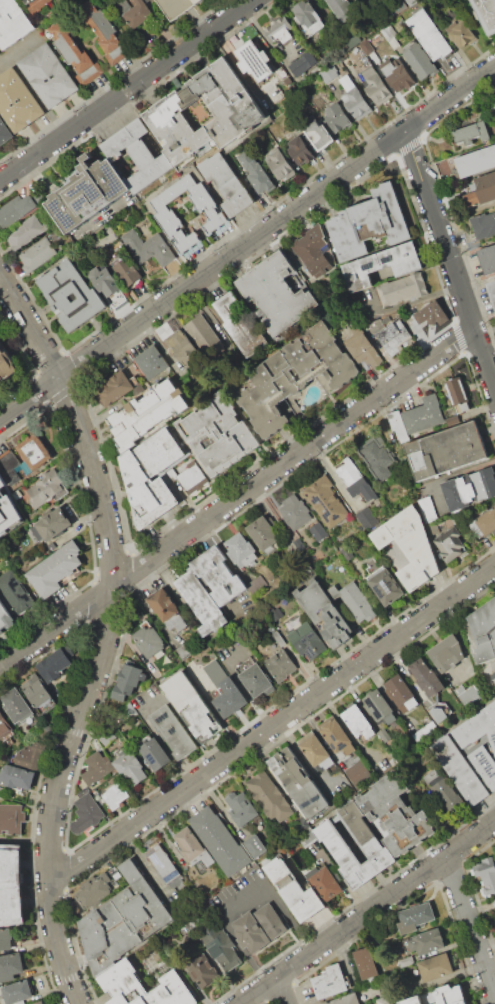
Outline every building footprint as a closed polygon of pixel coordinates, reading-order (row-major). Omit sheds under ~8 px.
[(3,51),(36,28),(16,0),(0,0),(0,47),(3,51)] [(26,4),(29,2),(31,5),(27,7),(33,15),(55,0),(23,0),(26,4)] [(136,50),(116,23),(113,25),(102,10),(98,13),(93,7),(97,4),(94,0),(90,0),(74,12),(84,24),(88,21),(100,37),(96,41),(105,53),(100,56),(110,70),(136,50)] [(139,5),(125,15),(134,29),(145,21),(147,25),(158,17),(145,0),(135,0),(139,5)] [(172,22),(203,0),(156,0),(172,22)] [(294,15),(309,37),(327,25),(311,2),(308,5),(304,0),(294,7),(298,12),(294,15)] [(343,24),(359,13),(350,0),(326,0),(343,24)] [(490,36),(494,34),(494,0),(472,0),(490,36)] [(406,21),(424,8),(455,52),(445,59),(442,55),(435,61),(406,21)] [(263,32),(280,54),(301,37),(284,15),(263,32)] [(50,29),(57,40),(53,43),(68,65),(72,63),(78,72),(75,74),(82,85),(104,70),(96,59),(94,60),(86,48),(83,50),(72,34),(78,30),(69,16),(50,29)] [(460,50),(477,38),(463,19),(458,23),(456,21),(445,28),(450,35),(448,36),(452,41),(454,41),(460,50)] [(388,41),(380,31),(389,24),(397,35),(388,41)] [(252,38),(261,52),(265,49),(271,59),(268,62),(275,73),(258,85),(250,73),(244,77),(235,63),(238,60),(232,52),(252,38)] [(375,50),(367,56),(359,44),(366,38),(375,50)] [(17,62),(48,41),(81,88),(50,109),(17,62)] [(403,54),(419,42),(440,71),(433,75),(432,73),(422,80),(403,54)] [(288,66),(297,78),(319,62),(311,50),(288,66)] [(140,114),(180,170),(212,148),(209,143),(214,139),(222,150),(269,117),(225,54),(140,114)] [(396,94),(414,81),(397,57),(381,68),(386,75),(384,77),(396,94)] [(338,75),(326,83),(318,73),(331,64),(338,75)] [(370,64),(393,97),(378,108),(364,89),(371,85),(360,71),(370,64)] [(17,133),(0,110),(0,75),(14,65),(47,112),(17,133)] [(356,122),(373,110),(349,73),(339,80),(348,93),(340,98),(356,122)] [(338,101),(353,123),(337,134),(322,112),(338,101)] [(101,145),(141,117),(150,131),(142,136),(157,159),(166,153),(176,167),(136,195),(126,181),(142,170),(127,148),(111,159),(101,145)] [(301,130),(317,153),(336,140),(320,117),(301,130)] [(452,131),(457,143),(464,141),(466,146),(473,144),(471,139),(480,136),(482,141),(490,138),(484,120),(452,131)] [(11,137),(0,121),(0,144),(11,137)] [(287,149),(299,166),(313,156),(299,134),(288,142),(291,147),(287,149)] [(460,178),(494,166),(494,144),(453,159),(460,178)] [(69,234),(131,190),(98,145),(74,162),(83,174),(45,201),(69,234)] [(277,186),(248,145),(235,154),(249,175),(246,178),(260,198),(277,186)] [(280,149),(297,173),(288,180),(286,177),(279,182),(269,168),(271,167),(266,159),(280,149)] [(197,166),(209,183),(213,180),(227,200),(220,205),(231,220),(256,202),(221,151),(209,159),(208,157),(197,166)] [(147,200),(190,170),(199,181),(197,182),(197,183),(202,179),(220,203),(215,206),(219,213),(223,210),(233,225),(213,239),(211,235),(208,236),(201,226),(211,220),(205,212),(209,210),(206,207),(204,209),(202,207),(200,209),(192,198),(195,195),(188,186),(164,204),(170,212),(173,210),(183,224),(176,229),(178,232),(182,230),(187,237),(197,230),(208,246),(185,262),(152,216),(157,213),(147,200)] [(477,190),(463,194),(468,207),(494,198),(494,171),(473,178),(477,190)] [(328,224),(341,261),(368,251),(365,242),(371,240),(373,243),(386,238),(389,246),(413,238),(393,180),(371,187),(375,199),(347,208),(348,211),(341,214),(343,219),(328,224)] [(1,220),(0,220),(0,226),(4,231),(38,207),(29,195),(22,200),(19,196),(0,210),(0,219),(1,220)] [(477,240),(494,234),(494,212),(487,215),(486,212),(470,218),(477,240)] [(5,235),(17,251),(47,229),(35,213),(5,235)] [(288,244),(312,278),(337,260),(314,227),(288,244)] [(122,237),(141,264),(154,255),(163,268),(178,257),(159,231),(143,242),(134,228),(122,237)] [(22,267),(27,274),(58,254),(46,237),(19,255),(25,265),(22,267)] [(341,266),(350,292),(372,284),(368,275),(387,268),(391,280),(424,268),(415,240),(341,266)] [(485,275),(494,272),(494,243),(477,250),(485,275)] [(234,282),(274,338),(321,305),(281,249),(234,282)] [(112,266),(128,288),(144,276),(128,254),(112,266)] [(71,333),(61,320),(62,318),(49,302),(51,301),(45,293),(47,292),(37,279),(69,256),(107,306),(71,333)] [(87,273),(101,292),(104,290),(109,298),(122,288),(107,267),(102,271),(97,266),(87,273)] [(376,287),(383,308),(428,293),(422,273),(376,287)] [(493,312),(494,311),(494,280),(483,284),(493,312)] [(245,360),(269,343),(232,290),(213,304),(225,322),(221,325),(245,360)] [(413,315),(419,324),(433,314),(440,324),(450,317),(437,298),(413,315)] [(182,326),(201,314),(224,349),(206,361),(182,326)] [(264,438),(251,420),(254,418),(244,404),(241,406),(227,386),(323,318),(339,340),(336,342),(345,355),(347,353),(360,372),(327,395),(314,376),(278,402),(291,420),(264,438)] [(377,334),(391,357),(404,349),(401,344),(412,337),(401,319),(377,334)] [(165,339),(186,371),(202,361),(181,328),(165,339)] [(345,343),(359,362),(364,359),(372,370),(385,360),(364,330),(345,343)] [(21,371),(0,340),(0,385),(21,371)] [(134,358),(151,380),(171,366),(154,343),(134,358)] [(93,388),(106,409),(137,388),(124,368),(93,388)] [(106,420),(126,449),(189,404),(169,376),(106,420)] [(443,382),(458,377),(469,410),(454,415),(443,382)] [(174,423),(213,478),(261,444),(223,389),(174,423)] [(422,396),(436,391),(446,421),(410,434),(403,413),(425,405),(422,396)] [(385,412),(400,408),(410,441),(402,443),(400,438),(397,439),(395,430),(391,431),(385,412)] [(404,446),(417,482),(488,457),(475,421),(404,446)] [(119,456),(136,522),(142,531),(181,504),(162,475),(154,480),(153,478),(188,454),(167,423),(119,456)] [(16,447),(32,471),(53,458),(37,434),(16,447)] [(357,450),(380,485),(395,475),(390,466),(397,461),(385,443),(381,445),(376,438),(357,450)] [(20,478),(14,468),(21,464),(11,450),(0,458),(0,469),(9,486),(20,478)] [(189,496),(210,482),(193,456),(171,470),(189,496)] [(335,471),(354,498),(361,493),(368,502),(377,496),(351,460),(335,471)] [(34,510),(69,488),(55,467),(40,477),(42,481),(27,490),(33,499),(29,502),(34,510)] [(472,482),(477,496),(479,502),(494,497),(494,470),(494,467),(470,474),(472,482)] [(23,517),(0,473),(0,534),(23,517)] [(302,490),(329,530),(350,515),(331,487),(334,485),(326,474),(302,490)] [(440,483),(450,513),(471,506),(470,502),(475,501),(473,497),(477,496),(472,482),(467,484),(465,477),(459,479),(458,477),(440,483)] [(276,508),(294,533),(313,520),(308,513),(310,511),(301,499),(299,500),(295,495),(276,508)] [(415,500),(424,522),(437,517),(428,495),(415,500)] [(369,534),(381,551),(396,540),(411,561),(396,572),(411,593),(442,571),(422,514),(414,502),(369,534)] [(368,505),(379,521),(366,530),(355,514),(368,505)] [(45,543),(72,524),(60,507),(33,526),(45,543)] [(484,538),(494,530),(494,507),(473,522),(484,538)] [(246,527),(263,551),(281,539),(264,515),(246,527)] [(327,533),(317,521),(307,528),(317,541),(327,533)] [(436,541),(443,552),(441,553),(448,563),(464,553),(462,550),(466,547),(460,538),(465,534),(458,525),(436,541)] [(226,542),(241,532),(248,542),(251,540),(259,552),(256,553),(259,558),(242,569),(237,562),(234,563),(229,556),(234,553),(226,542)] [(26,574),(43,600),(62,587),(59,582),(84,565),(78,556),(83,553),(74,541),(26,574)] [(190,563),(201,577),(204,575),(214,590),(211,592),(221,608),(248,589),(238,574),(235,576),(224,562),(228,560),(217,544),(190,563)] [(367,581),(386,607),(406,592),(388,566),(367,581)] [(18,619),(38,605),(11,568),(0,576),(0,595),(18,619)] [(174,582),(204,624),(197,628),(204,638),(228,621),(192,569),(174,582)] [(335,650),(357,634),(315,576),(293,592),(335,650)] [(326,588),(335,602),(341,597),(358,623),(367,618),(370,621),(379,615),(355,580),(340,590),(335,582),(326,588)] [(147,599),(169,630),(175,626),(179,631),(188,624),(163,588),(147,599)] [(480,645),(473,648),(477,654),(473,655),(477,664),(494,659),(494,598),(467,618),(480,645)] [(17,624),(0,636),(0,600),(17,624)] [(286,633),(307,618),(327,648),(310,660),(305,653),(301,655),(286,633)] [(131,635),(147,660),(168,646),(151,621),(131,635)] [(426,651),(443,674),(466,657),(460,640),(454,631),(426,651)] [(33,666),(47,686),(61,676),(58,672),(72,663),(62,647),(33,666)] [(264,660),(278,682),(298,669),(284,647),(264,660)] [(428,699),(446,686),(433,668),(431,669),(422,657),(409,666),(419,679),(416,681),(428,699)] [(216,658),(248,702),(226,718),(209,695),(218,689),(203,667),(216,658)] [(114,690),(124,661),(145,668),(138,688),(134,686),(130,695),(114,690)] [(239,675),(255,698),(274,685),(257,662),(239,675)] [(161,685),(202,743),(215,734),(211,728),(216,724),(209,713),(212,711),(183,670),(161,685)] [(400,671),(422,701),(405,714),(387,690),(389,689),(384,683),(400,671)] [(35,672),(57,704),(40,715),(18,684),(35,672)] [(452,691),(464,708),(482,694),(475,684),(466,690),(462,684),(452,691)] [(16,687),(35,714),(18,727),(7,711),(9,709),(1,698),(16,687)] [(378,687),(396,711),(394,712),(399,719),(390,725),(387,721),(385,723),(384,721),(381,723),(363,699),(378,687)] [(493,792),(494,791),(494,699),(451,731),(493,792)] [(428,710),(437,722),(451,713),(443,700),(428,710)] [(167,703),(199,747),(179,762),(147,717),(167,703)] [(356,703),(378,733),(368,741),(364,735),(359,739),(341,714),(356,703)] [(15,728),(0,707),(0,738),(15,728)] [(333,715),(357,750),(348,756),(344,750),(342,752),(341,750),(336,753),(318,726),(333,715)] [(412,735),(418,743),(437,727),(430,720),(412,735)] [(312,730),(336,762),(326,769),(322,763),(315,768),(296,741),(312,730)] [(172,761),(154,773),(138,749),(141,746),(138,742),(149,734),(154,740),(156,739),(172,761)] [(448,734),(491,793),(472,807),(429,747),(448,734)] [(16,759),(42,765),(48,741),(40,738),(39,742),(33,741),(32,747),(28,746),(27,751),(23,750),(22,755),(17,753),(16,759)] [(265,762),(309,822),(332,805),(288,745),(265,762)] [(114,762),(125,779),(129,776),(136,785),(148,777),(142,768),(144,767),(137,756),(132,752),(129,753),(126,749),(119,753),(122,757),(114,762)] [(88,789),(115,770),(106,756),(103,758),(98,751),(85,760),(89,766),(86,768),(88,770),(79,776),(88,789)] [(345,770),(358,789),(376,778),(362,758),(345,770)] [(29,791),(0,784),(0,776),(4,762),(35,771),(29,791)] [(245,782),(264,769),(293,813),(274,826),(245,782)] [(356,797),(399,858),(436,832),(427,820),(431,817),(425,809),(418,813),(412,805),(409,807),(401,796),(411,789),(398,771),(390,777),(388,775),(372,786),(374,788),(364,795),(362,792),(356,797)] [(442,774),(467,808),(454,819),(428,785),(442,774)] [(101,794),(113,812),(121,806),(119,803),(130,795),(120,781),(101,794)] [(89,791),(106,816),(80,833),(76,833),(72,831),(71,827),(73,823),(81,817),(76,811),(79,809),(74,801),(89,791)] [(240,829),(261,815),(244,791),(238,795),(235,791),(224,798),(232,809),(228,811),(240,829)] [(313,830),(355,890),(398,860),(356,800),(338,812),(371,858),(363,864),(330,818),(313,830)] [(4,835),(0,835),(0,804),(21,805),(21,812),(26,812),(26,821),(22,821),(22,834),(7,834),(8,830),(4,830),(4,835)] [(189,820),(229,878),(254,861),(242,843),(239,846),(211,805),(189,820)] [(188,825),(214,862),(196,875),(170,838),(188,825)] [(256,832),(268,850),(255,859),(242,842),(256,832)] [(167,884),(181,874),(160,843),(145,853),(167,884)] [(26,923),(0,926),(0,844),(5,844),(5,850),(21,850),(26,923)] [(79,921),(95,975),(177,920),(133,855),(118,865),(132,885),(79,921)] [(264,867),(304,923),(327,906),(312,885),(306,890),(280,855),(264,867)] [(494,856),(494,859),(494,895),(486,898),(486,896),(483,895),(481,890),(483,886),(481,881),(483,880),(481,874),(477,876),(476,873),(473,875),(471,869),(487,864),(485,859),(494,856)] [(88,909),(77,893),(99,879),(97,877),(115,864),(123,876),(118,880),(122,886),(88,909)] [(325,864),(344,890),(327,902),(308,877),(325,864)] [(269,901),(289,929),(274,940),(254,913),(269,901)] [(399,936),(418,930),(416,924),(434,918),(429,902),(398,912),(400,920),(395,922),(399,936)] [(249,910),(272,941),(253,954),(248,948),(244,951),(237,940),(239,939),(237,936),(236,929),(231,923),(249,910)] [(227,973),(243,961),(233,947),(236,945),(220,923),(200,937),(227,973)] [(413,936),(439,927),(446,946),(419,956),(417,950),(412,952),(408,941),(414,939),(413,936)] [(12,950),(0,951),(0,929),(10,928),(12,950)] [(353,952),(362,980),(379,975),(370,946),(353,952)] [(203,950),(223,976),(203,991),(184,965),(203,950)] [(15,979),(0,981),(0,955),(22,951),(26,972),(14,974),(15,979)] [(417,962),(424,983),(454,973),(447,952),(417,962)] [(199,1002),(196,1003),(109,1003),(108,1003),(114,999),(99,977),(128,957),(137,970),(134,972),(149,994),(163,984),(159,978),(175,967),(199,1002)] [(311,978),(319,1000),(349,989),(340,963),(326,967),(328,973),(311,978)] [(35,998),(16,1003),(5,1003),(0,990),(0,987),(28,978),(35,998)] [(461,984),(454,987),(452,982),(398,1002),(399,1003),(468,1003),(461,984)] [(355,992),(321,1003),(360,1003),(355,992)]
